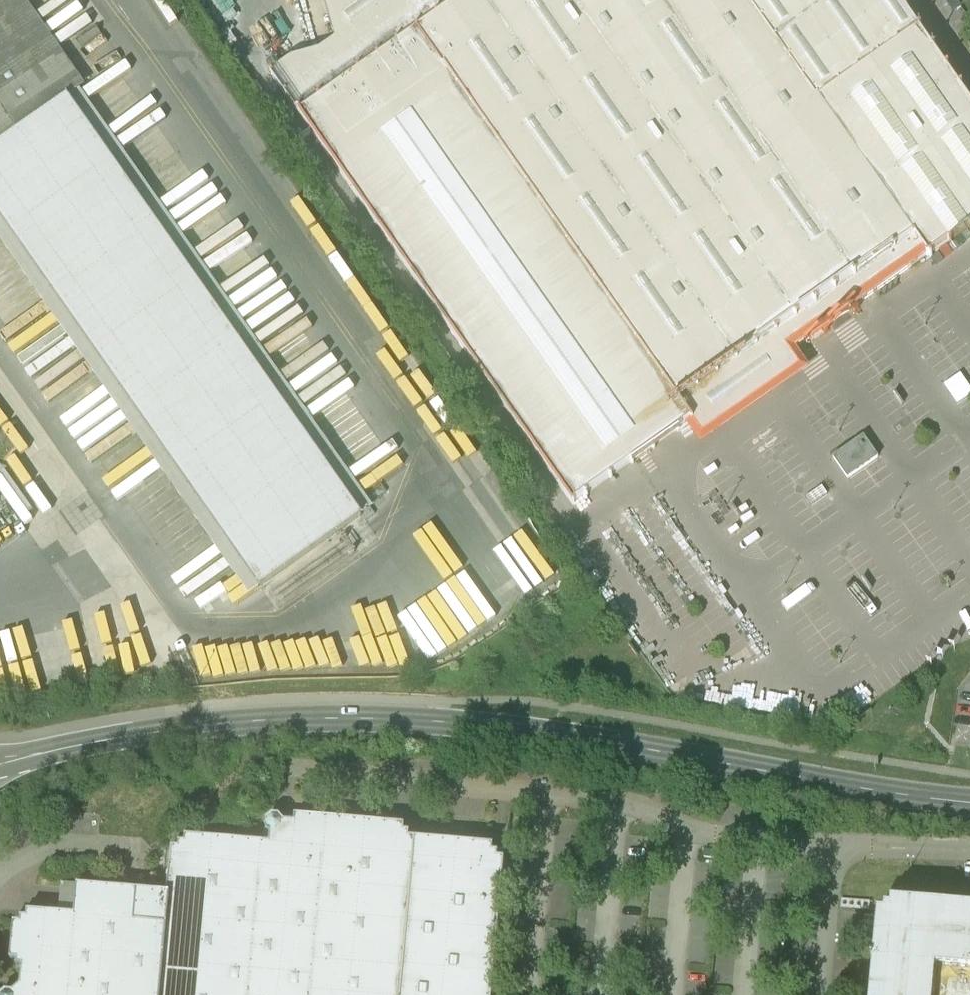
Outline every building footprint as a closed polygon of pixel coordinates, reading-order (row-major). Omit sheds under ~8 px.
[(16,0),(0,0),(0,228),(260,600),(377,518),(16,0)] [(901,0),(460,0),(442,13),(433,0),(331,0),(342,41),(287,80),(580,508),(969,240),(969,99),(901,0)] [(833,457),(848,478),(879,456),(864,436),(833,457)] [(555,586),(529,540),(460,580),(465,590),(454,596),(460,606),(466,602),(482,628),(555,586)] [(500,856),(483,838),(403,832),(404,823),(268,820),(267,834),(185,828),(168,843),(164,883),(72,878),(70,905),(21,903),(9,913),(5,951),(15,960),(16,976),(9,983),(0,983),(0,994),(486,994),(500,856)] [(895,903),(881,920),(875,994),(969,994),(969,910),(895,903)]
